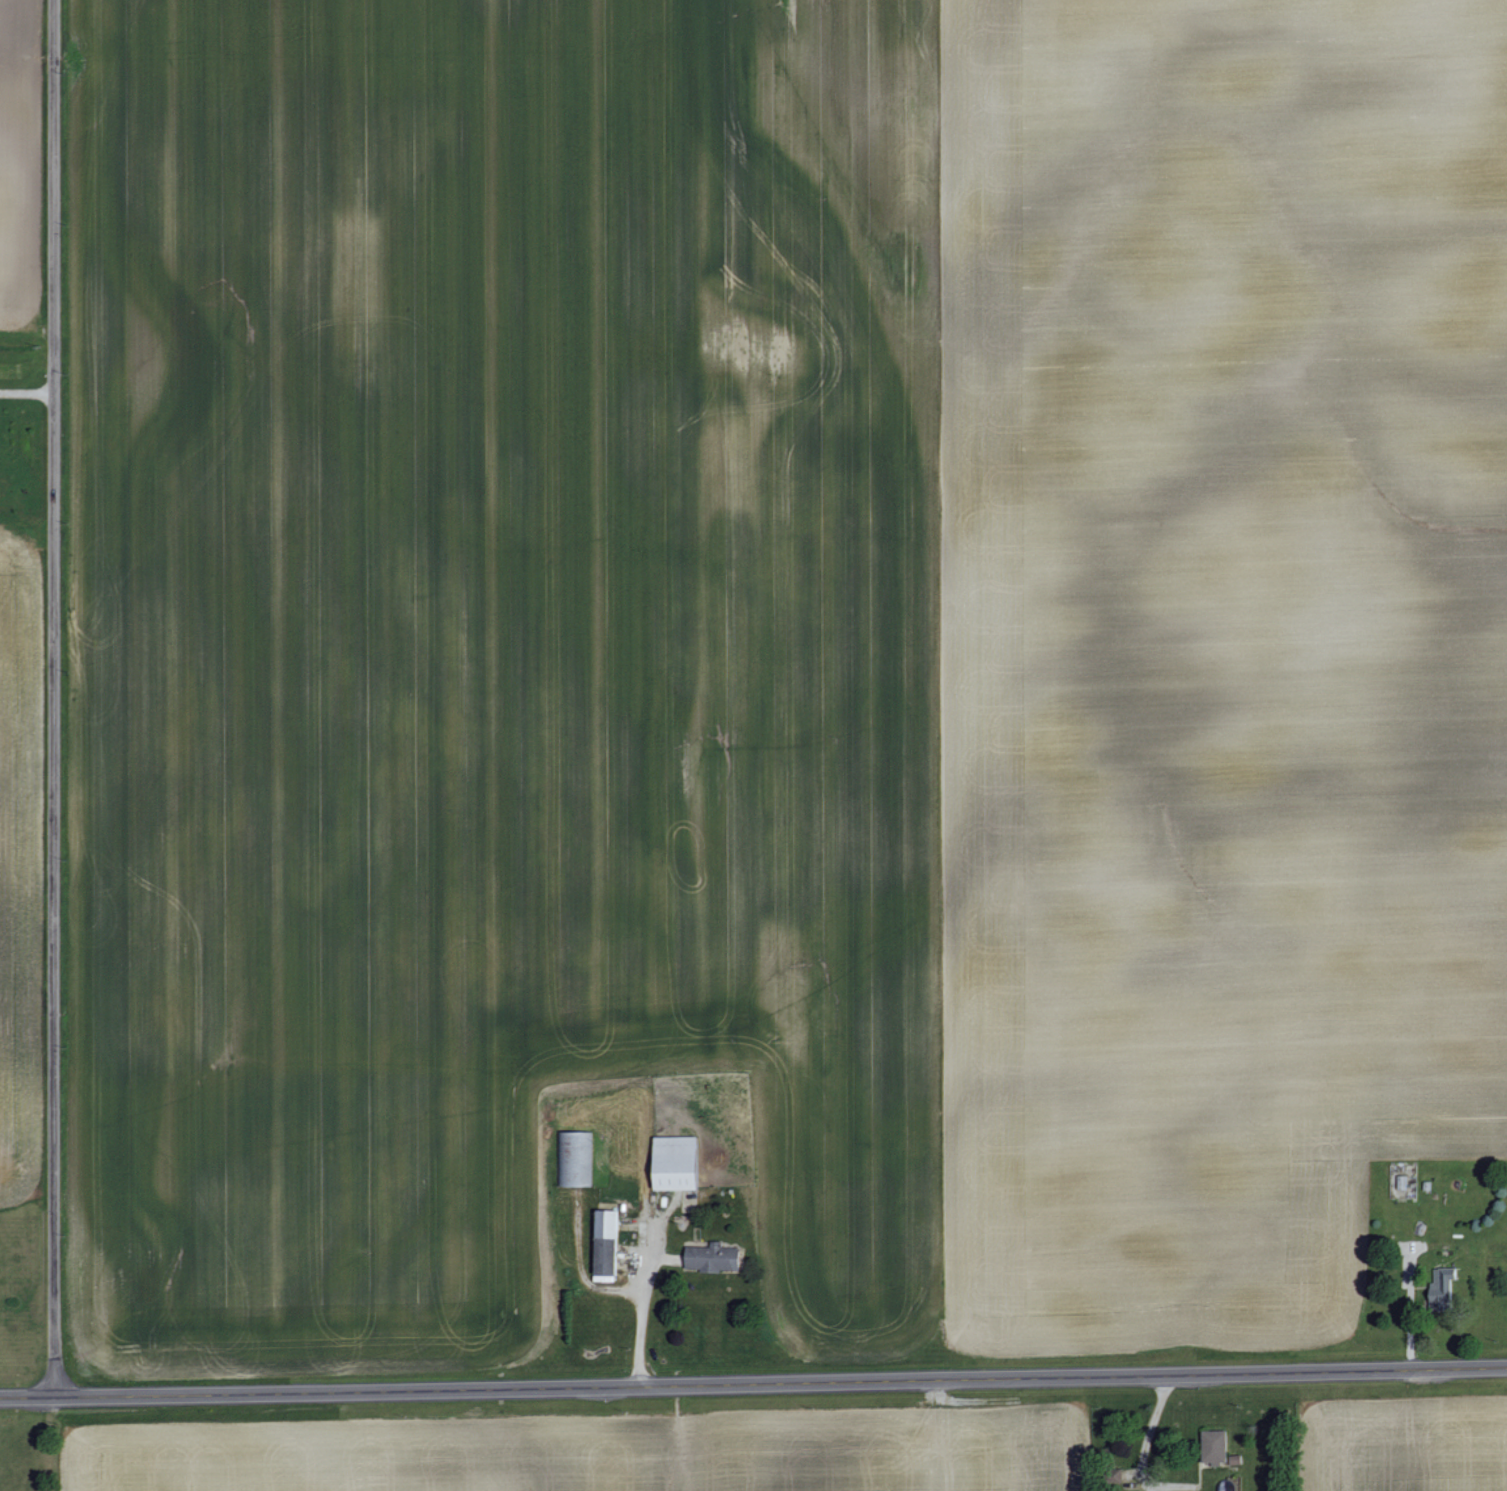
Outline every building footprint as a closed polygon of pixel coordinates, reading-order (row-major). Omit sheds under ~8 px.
[(590,1131),(557,1131),(556,1186),(589,1186),(590,1131)] [(655,1136),(657,1190),(700,1189),(699,1135),(655,1136)] [(619,1210),(596,1209),(594,1274),(617,1275),(619,1210)] [(686,1245),(686,1269),(740,1271),(740,1246),(711,1245),(711,1246),(686,1245)] [(1459,1267),(1432,1268),(1433,1308),(1453,1308),(1453,1276),(1459,1276),(1459,1267)] [(1203,1462),(1228,1462),(1227,1430),(1202,1430),(1203,1462)]
